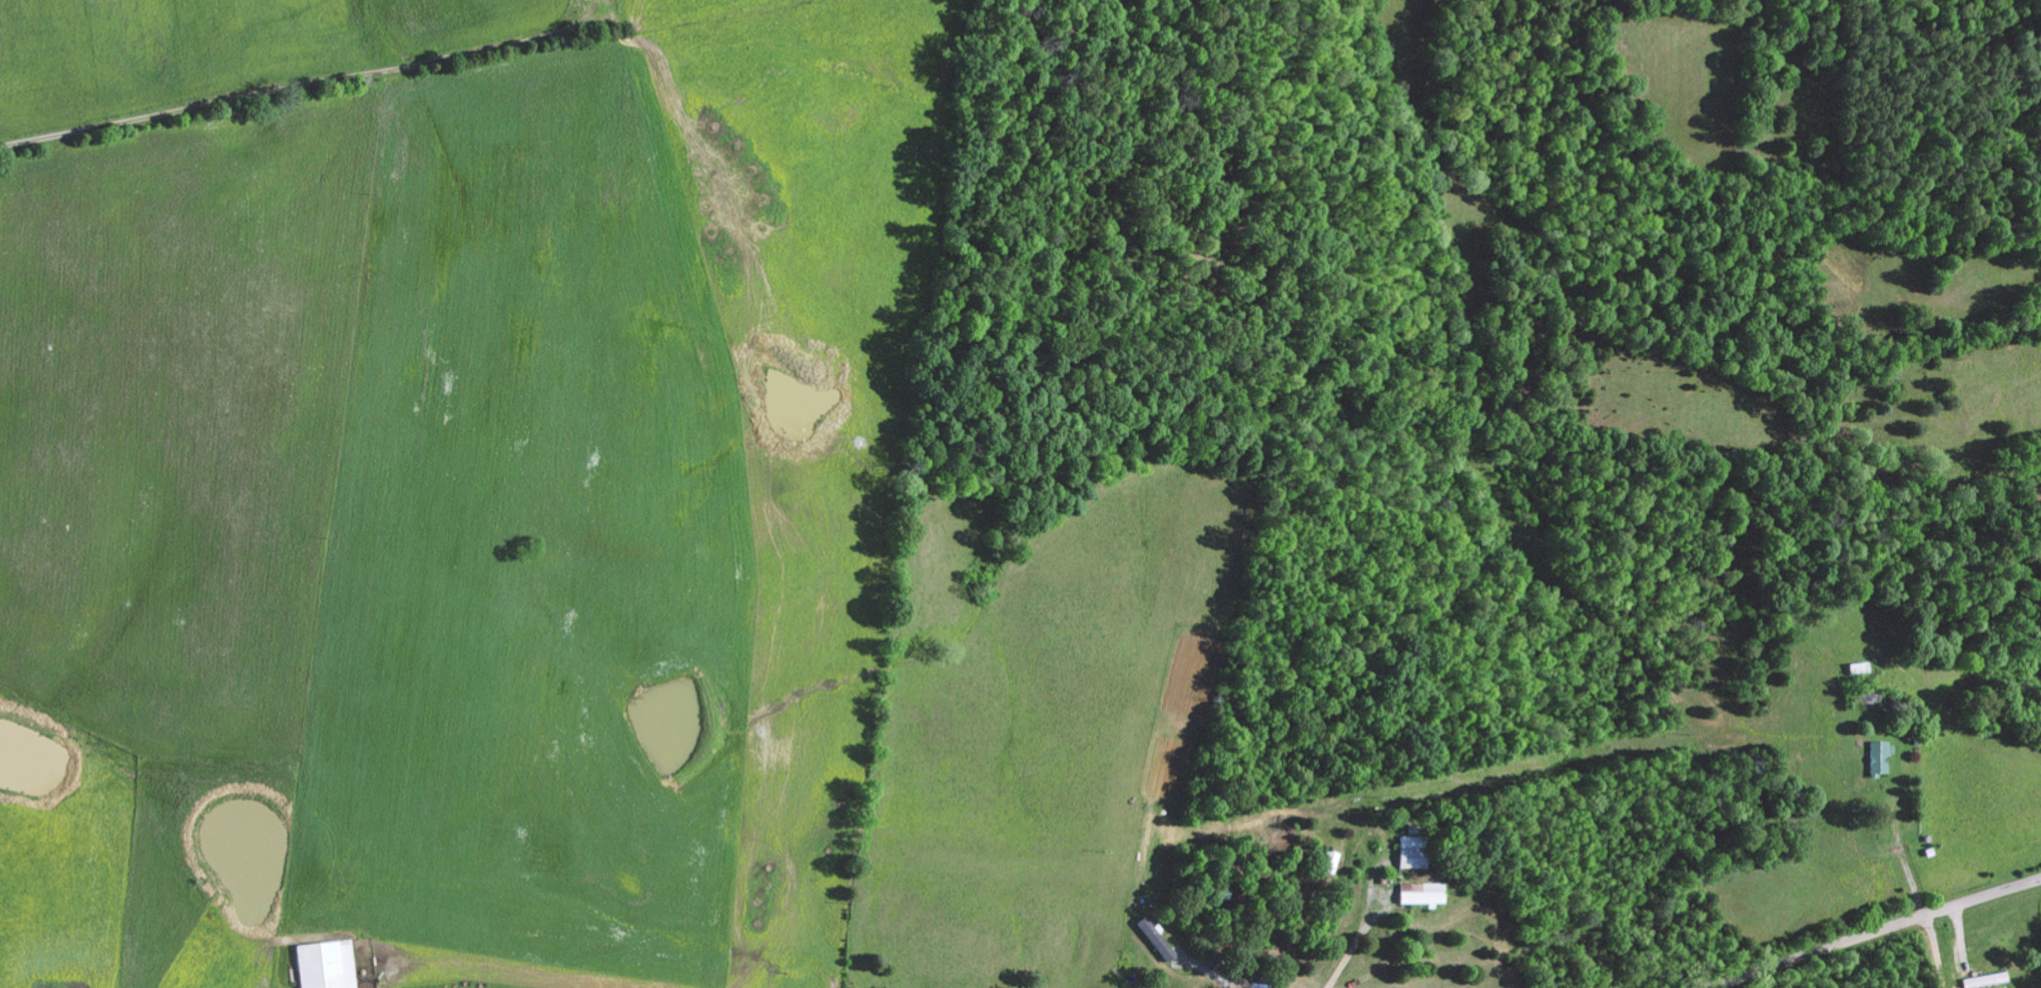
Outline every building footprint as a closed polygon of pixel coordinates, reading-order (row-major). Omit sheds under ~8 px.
[(1871,774),(1887,774),(1887,754),(1893,754),(1893,742),(1870,743),(1871,774)] [(1398,868),(1424,869),(1425,836),(1398,836),(1398,868)] [(1399,904),(1427,904),(1427,909),(1434,909),(1434,904),(1443,904),(1443,883),(1399,884),(1399,904)] [(1154,926),(1152,927),(1145,917),(1137,923),(1166,962),(1176,955),(1154,926)] [(350,940),(295,946),(300,987),(355,987),(350,940)] [(1963,978),(1963,987),(2007,983),(2006,974),(1963,978)]
